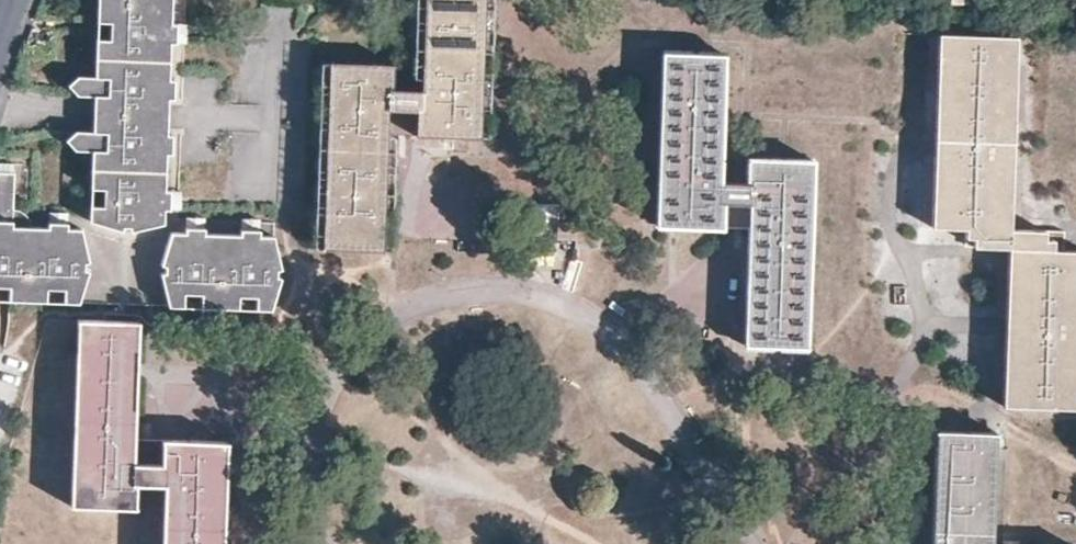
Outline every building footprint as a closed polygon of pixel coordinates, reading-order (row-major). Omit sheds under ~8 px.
[(164,93),(170,94),(170,83),(171,72),(165,72),(167,35),(153,35),(154,17),(168,18),(168,0),(95,0),(94,14),(110,15),(109,32),(94,31),(92,70),(74,69),(65,79),(75,89),(90,89),(164,93)] [(419,68),(418,90),(391,89),(392,67),(329,65),(321,251),(379,254),(384,136),(385,125),(414,127),(414,138),(479,141),(480,107),(486,0),(423,0),(419,68)] [(168,18),(154,17),(153,35),(167,35),(172,36),(173,28),(173,18),(168,18)] [(1015,40),(937,37),(934,141),(951,141),(950,159),(933,158),(930,229),(964,230),(963,248),(978,248),(1007,249),(1005,321),(1022,321),(1022,338),(1004,337),(1001,407),(1003,407),(1075,410),(1075,254),(1061,253),(1062,234),(1008,232),(1015,40)] [(748,219),(748,230),(743,348),(804,350),(810,162),(747,159),(745,183),(718,182),(722,57),(663,54),(656,227),(720,229),(720,217),(748,219)] [(90,117),(89,128),(164,131),(164,118),(164,93),(90,89),(90,117)] [(403,137),(414,138),(414,127),(385,125),(384,136),(403,137)] [(164,131),(89,128),(71,127),(61,137),(71,148),(88,149),(86,185),(102,186),(102,204),(84,203),(84,217),(117,226),(120,219),(132,220),(134,226),(158,222),(159,207),(147,206),(147,188),(160,189),(162,152),(167,152),(168,142),(168,131),(164,131)] [(950,159),(951,141),(934,141),(933,150),(933,158),(950,159)] [(11,221),(14,162),(0,162),(0,221),(11,221)] [(147,188),(147,206),(159,207),(164,207),(165,197),(165,189),(160,189),(147,188)] [(731,229),(748,230),(748,219),(720,217),(720,229),(731,229)] [(50,238),(67,238),(68,224),(68,219),(61,219),(50,218),(50,223),(50,238)] [(30,251),(31,223),(31,222),(22,222),(11,221),(0,221),(0,250),(30,251)] [(183,242),(202,243),(203,230),(203,222),(195,222),(184,222),(183,228),(183,242)] [(46,298),(47,285),(64,286),(63,299),(76,299),(83,269),(79,268),(79,256),(85,255),(82,225),(68,224),(67,238),(50,238),(50,223),(31,223),(30,251),(0,250),(0,284),(7,284),(7,297),(46,298)] [(236,245),(257,246),(258,231),(258,226),(248,225),(236,225),(237,231),(236,245)] [(199,304),(235,306),(235,293),(255,294),(254,306),(266,307),(273,276),(268,274),(269,263),(274,260),(271,232),(258,231),(257,246),(236,245),(237,231),(203,230),(202,243),(183,242),(183,228),(171,228),(163,260),(166,262),(166,272),(163,272),(168,302),(180,303),(181,291),(199,292),(199,304)] [(137,334),(137,321),(78,319),(70,506),(136,508),(137,485),(163,486),(161,543),(223,543),(226,442),(164,439),(164,451),(134,450),(135,438),(137,334)] [(1022,338),(1022,321),(1005,321),(1004,326),(1004,337),(1022,338)] [(995,435),(935,433),(931,543),(992,543),(995,435)] [(164,439),(135,438),(134,450),(164,451),(164,439)]
